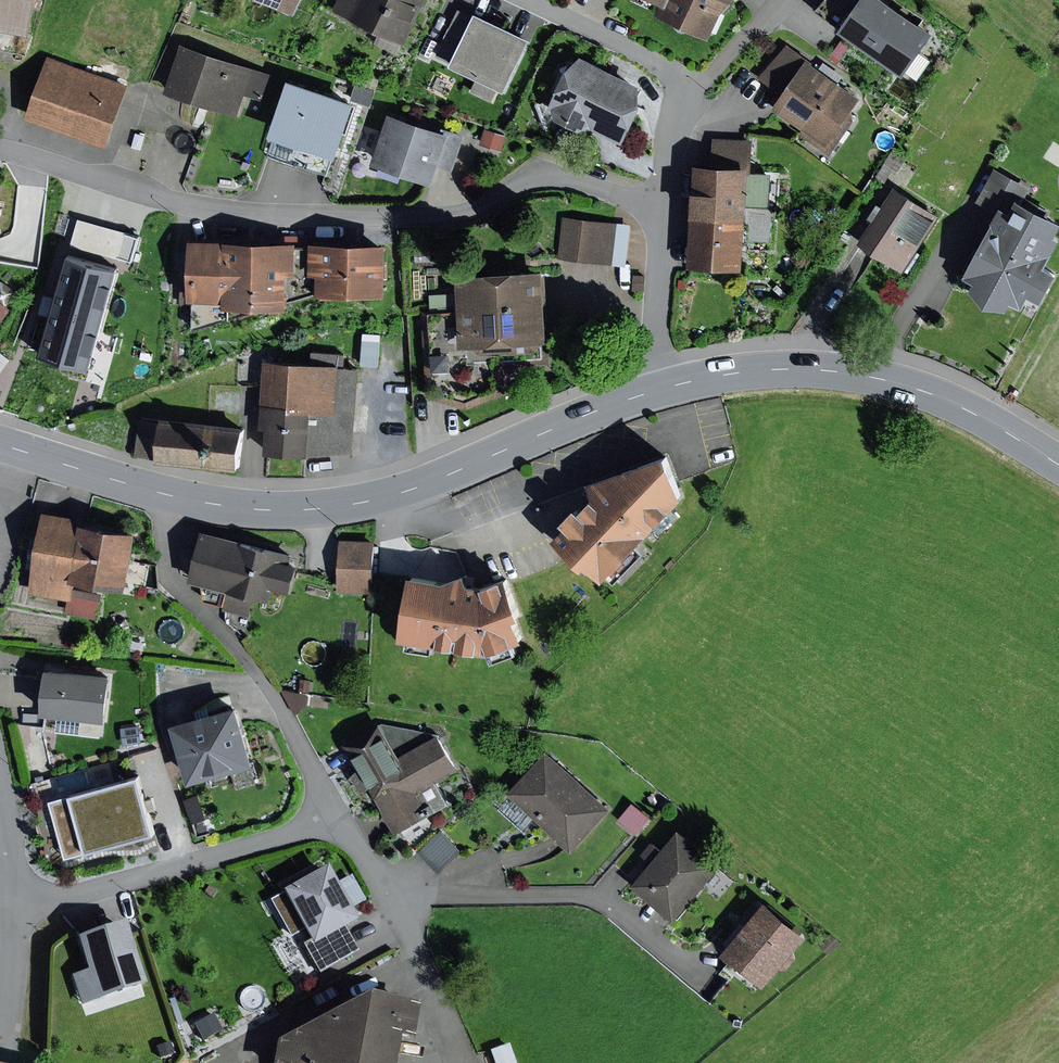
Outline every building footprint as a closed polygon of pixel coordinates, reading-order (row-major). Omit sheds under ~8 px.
[(31,34),(38,0),(0,0),(0,28),(31,34)] [(296,11),(301,0),(273,0),(296,11)] [(333,10),(406,44),(427,0),(337,0),(333,10)] [(665,1),(660,13),(713,35),(724,10),(733,0),(663,0),(665,1)] [(891,0),(825,0),(817,9),(906,73),(935,30),(891,0)] [(475,15),(459,8),(436,55),(508,89),(533,37),(477,11),(475,15)] [(275,74),(182,43),(166,91),(239,116),(246,94),(266,101),(275,74)] [(868,104),(785,44),(760,79),(791,101),(784,110),(836,148),(868,104)] [(642,83),(582,55),(571,61),(552,104),(557,117),(583,128),(593,124),(626,139),(643,104),(642,83)] [(96,73),(48,56),(27,117),(108,145),(134,69),(101,57),(96,73)] [(357,101),(289,78),(270,133),(338,156),(357,101)] [(377,89),(356,83),(352,98),(372,105),(377,89)] [(448,131),(390,111),(372,163),(434,184),(440,167),(454,171),(467,134),(449,128),(448,131)] [(507,135),(485,128),(481,144),(503,150),(507,135)] [(713,162),(695,161),(689,265),(746,268),(748,239),(772,241),(774,206),(770,206),(772,173),(751,172),(753,140),(714,138),(713,162)] [(996,169),(978,204),(999,216),(968,274),(978,280),(974,288),(990,303),(1011,306),(1015,300),(1026,306),(1032,295),(1045,301),(1058,275),(1058,270),(1049,264),(1058,245),(1058,235),(1058,234),(1058,233),(1058,217),(1024,199),(1030,187),(996,169)] [(941,215),(896,185),(858,242),(903,272),(941,215)] [(632,224),(562,216),(558,258),(627,266),(632,224)] [(119,256),(126,231),(79,218),(72,243),(119,256)] [(134,260),(141,235),(126,231),(119,256),(134,260)] [(299,240),(191,238),(190,300),(193,300),(193,329),(272,306),(289,307),(289,302),(290,272),(298,272),(298,245),(299,240)] [(389,242),(312,241),(312,245),(312,272),(319,272),(319,293),(388,294),(389,242)] [(312,245),(298,245),(298,272),(290,272),(289,302),(319,293),(319,272),(312,272),(312,245)] [(122,262),(67,247),(38,354),(92,369),(122,262)] [(547,267),(456,272),(458,308),(422,310),(427,397),(467,408),(507,392),(505,367),(553,364),(547,267)] [(646,274),(634,274),(633,290),(645,290),(646,274)] [(12,308),(0,299),(0,325),(12,308)] [(381,333),(364,332),(362,365),(379,366),(381,333)] [(318,364),(345,365),(345,352),(318,351),(318,364)] [(1,352),(0,353),(0,374),(11,359),(1,352)] [(360,368),(265,359),(260,428),(268,428),(265,453),(309,455),(354,451),(360,368)] [(245,425),(161,417),(161,420),(157,457),(156,461),(240,469),(245,425)] [(157,457),(161,420),(140,418),(136,455),(157,457)] [(670,451),(589,479),(595,497),(583,509),(579,504),(563,520),(568,524),(555,537),(586,567),(590,563),(606,578),(686,496),(670,451)] [(87,517),(43,510),(29,592),(68,599),(73,600),(74,595),(76,580),(128,589),(138,532),(86,523),(87,517)] [(294,554),(204,531),(191,581),(227,590),(223,609),(251,616),(256,597),(272,601),(275,587),(292,592),(299,564),(292,562),(294,554)] [(376,540),(341,539),(339,591),(374,592),(376,540)] [(449,578),(413,572),(402,637),(492,651),(528,639),(520,616),(525,614),(513,581),(508,583),(505,577),(485,584),(481,583),(468,571),(449,578)] [(101,599),(74,595),(73,600),(68,599),(66,613),(98,618),(101,599)] [(112,674),(49,666),(43,713),(107,721),(112,674)] [(301,678),(300,691),(310,692),(311,679),(301,678)] [(307,693),(282,690),(296,714),(306,706),(307,693)] [(239,704),(173,722),(190,782),(256,764),(239,704)] [(380,723),(345,743),(396,834),(450,803),(438,782),(460,769),(439,733),(380,723)] [(140,725),(121,727),(123,745),(142,742),(140,725)] [(611,808),(547,750),(508,793),(572,851),(611,808)] [(139,775),(49,800),(66,858),(156,833),(139,775)] [(199,794),(185,798),(190,815),(204,811),(199,794)] [(652,816),(633,802),(619,819),(638,834),(652,816)] [(721,865),(679,829),(662,850),(652,842),(641,854),(651,862),(632,884),(675,920),(721,865)] [(461,851),(440,830),(418,851),(439,873),(461,851)] [(327,866),(281,891),(282,894),(271,900),(291,936),(303,930),(309,941),(303,944),(323,981),(364,959),(346,927),(357,921),(336,883),(327,866)] [(358,875),(343,880),(350,907),(366,902),(358,875)] [(808,935),(767,900),(724,951),(765,985),(780,968),(788,968),(796,958),(794,951),(808,935)] [(126,921),(76,937),(86,971),(72,975),(81,1005),(142,986),(146,984),(134,946),(126,921)] [(840,943),(831,934),(820,945),(829,954),(840,943)] [(274,1042),(271,1062),(394,1062),(398,1039),(411,1042),(418,1004),(367,995),(274,1042)] [(508,1043),(489,1050),(494,1062),(516,1062),(508,1043)]
